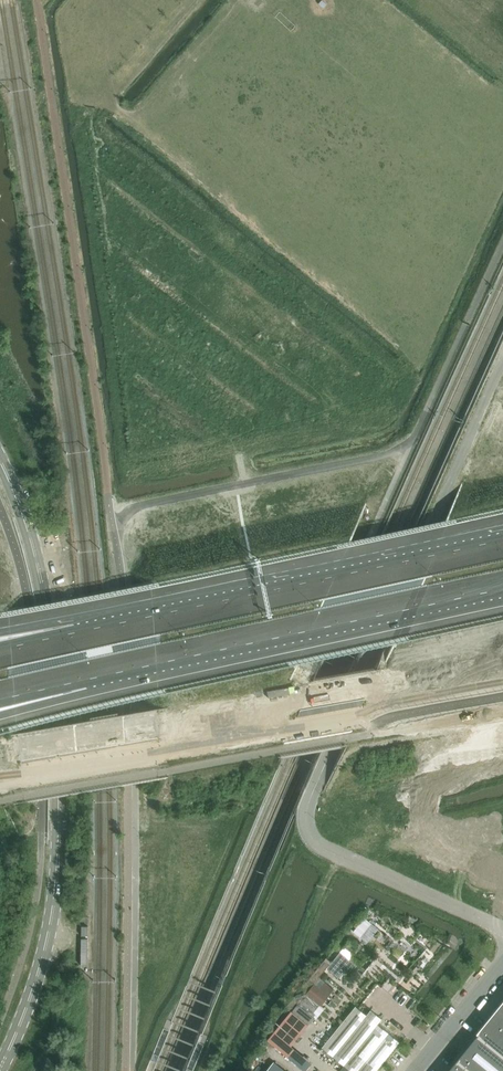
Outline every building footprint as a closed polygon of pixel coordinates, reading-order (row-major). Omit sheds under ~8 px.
[(341,953),(327,969),(337,977),(350,961),(349,960),(341,953)] [(322,1006),(335,989),(326,982),(321,987),(315,983),(307,994),(320,1004),(322,1006)] [(307,994),(299,1003),(313,1014),(320,1004),(307,994)] [(316,1016),(299,1003),(293,1010),(310,1024),(316,1016)] [(487,1023),(478,1035),(478,1034),(471,1043),(464,1052),(450,1068),(448,1070),(502,1070),(502,1004),(487,1023)] [(350,1070),(376,1070),(399,1042),(377,1025),(381,1019),(370,1010),(366,1015),(355,1006),(321,1047),(350,1070)] [(265,1055),(261,1052),(245,1070),(252,1070),(265,1055)] [(274,1062),(267,1070),(284,1070),(274,1062)]
